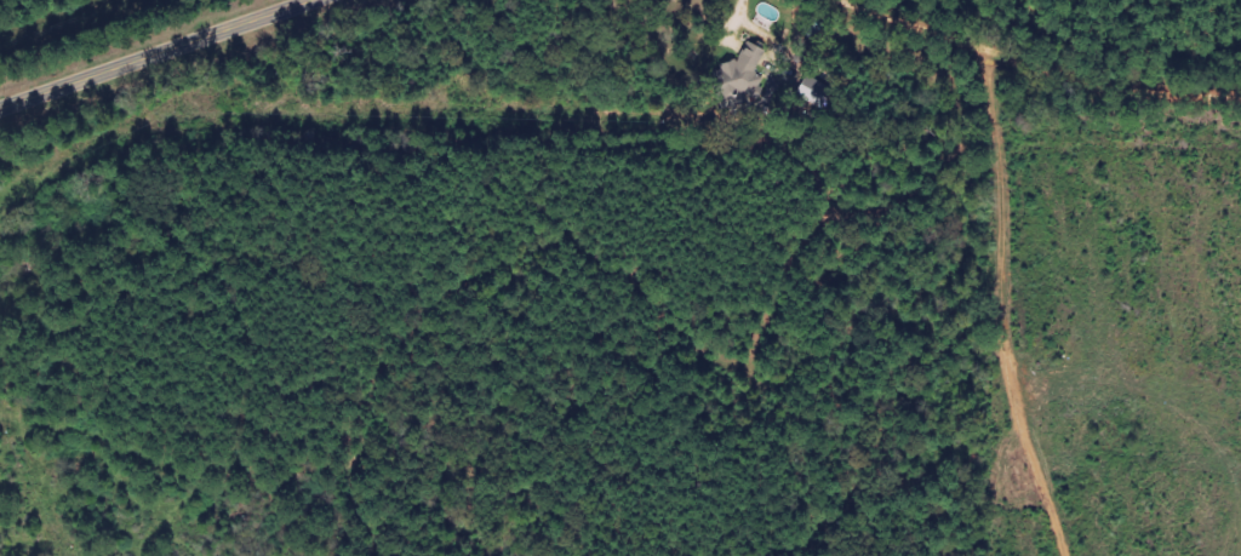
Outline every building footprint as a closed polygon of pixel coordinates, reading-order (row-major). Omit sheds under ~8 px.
[(770,52),(750,41),(737,67),(729,62),(718,83),(739,94),(740,92),(752,98),(757,87),(753,85),(770,52)] [(823,109),(833,89),(808,77),(798,97),(823,109)]
